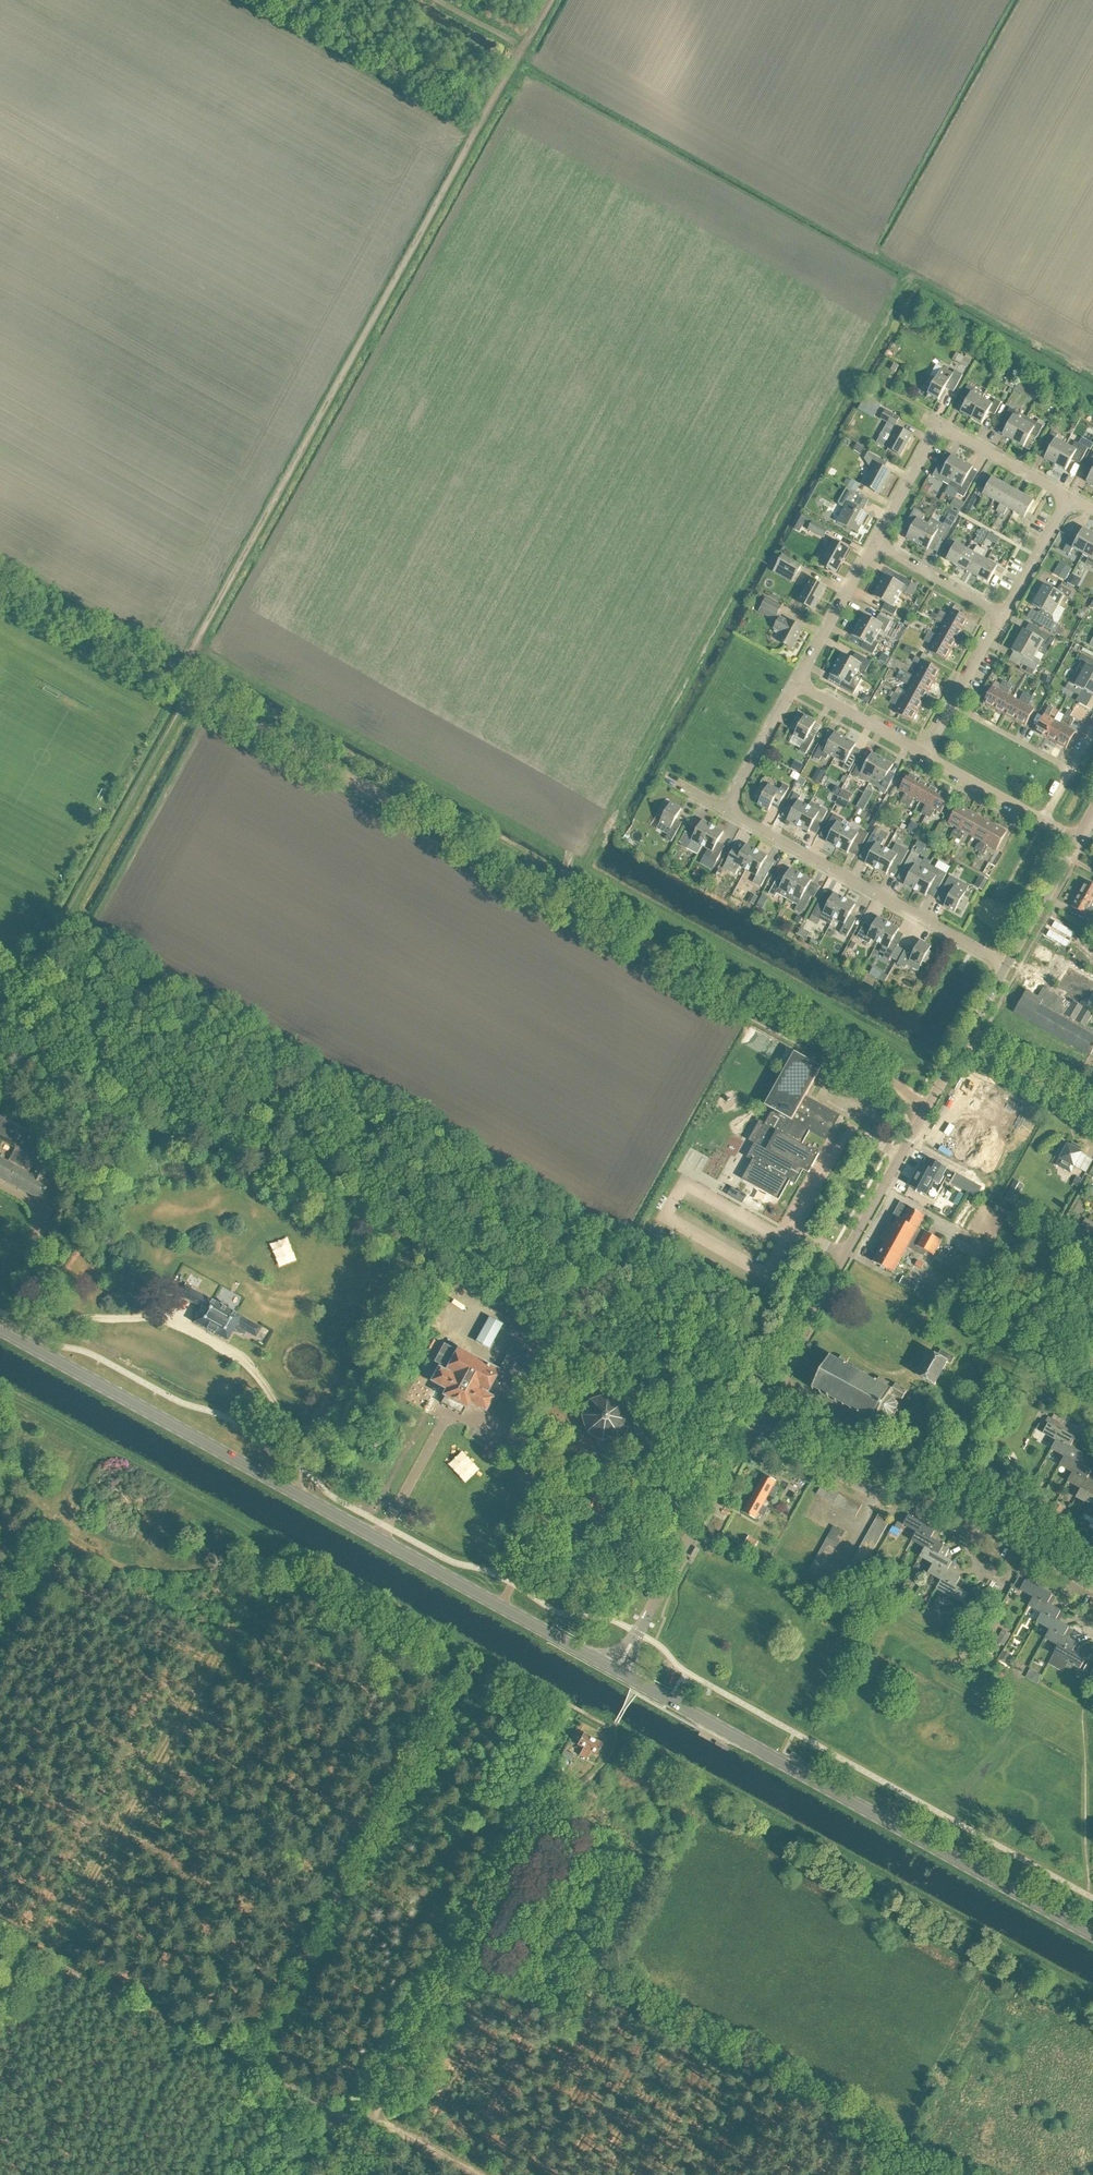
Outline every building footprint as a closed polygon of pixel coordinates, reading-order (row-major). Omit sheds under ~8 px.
[(971,361),(958,354),(955,361),(967,368),(971,361)] [(942,368),(941,367),(934,378),(931,376),(925,387),(930,390),(928,395),(939,401),(946,388),(952,392),(961,374),(953,370),(951,373),(943,368),(942,368)] [(1026,388),(1018,384),(1014,391),(1022,395),(1026,388)] [(971,419),(982,399),(985,394),(968,385),(962,397),(968,401),(961,413),(971,419)] [(865,396),(860,406),(875,414),(880,404),(865,396)] [(982,399),(971,419),(982,425),(989,412),(995,415),(1001,404),(995,400),(993,405),(982,399)] [(1070,413),(1062,408),(1058,415),(1066,419),(1070,413)] [(1003,436),(1013,442),(1027,418),(1010,409),(1004,420),(1009,424),(1003,436)] [(900,456),(912,435),(895,426),(900,419),(886,411),(881,420),(888,423),(885,428),(895,433),(886,448),(900,456)] [(1031,435),(1037,439),(1043,427),(1027,418),(1013,442),(1024,448),(1031,435)] [(1055,465),(1066,445),(1056,440),(1058,435),(1052,432),(1046,444),(1052,447),(1045,459),(1055,465)] [(1066,445),(1055,465),(1066,471),(1073,458),(1081,463),(1088,449),(1075,442),(1072,448),(1066,445)] [(879,494),(891,473),(881,467),(884,461),(868,452),(864,459),(874,475),(871,480),(868,480),(864,486),(879,494)] [(945,468),(939,465),(933,477),(943,483),(949,486),(948,487),(949,487),(951,482),(963,462),(952,456),(945,468)] [(973,468),(963,462),(951,482),(949,487),(954,490),(953,492),(958,494),(964,498),(972,483),(966,480),(973,468)] [(994,501),(1003,484),(992,478),(985,491),(978,488),(977,491),(983,495),(994,501)] [(860,485),(851,480),(847,487),(856,492),(860,485)] [(1000,513),(1013,490),(1003,484),(994,501),(1000,505),(996,511),(1000,513)] [(869,501),(847,488),(838,505),(845,509),(837,523),(857,534),(868,514),(863,511),(869,501)] [(1014,512),(1024,496),(1013,490),(1000,513),(1004,515),(1008,509),(1014,512)] [(981,498),(976,495),(967,512),(972,514),(981,498)] [(1024,496),(1014,512),(1025,518),(1032,522),(1034,518),(1027,514),(1034,502),(1024,496)] [(965,504),(955,498),(951,506),(961,511),(965,504)] [(917,544),(928,525),(922,522),(926,515),(915,509),(907,523),(913,526),(906,539),(917,544)] [(959,514),(952,510),(948,518),(955,522),(959,514)] [(928,525),(917,544),(928,550),(934,538),(940,541),(948,527),(932,519),(928,525)] [(813,522),(808,530),(824,539),(829,531),(813,522)] [(988,532),(982,529),(979,535),(985,539),(988,532)] [(1092,537),(1092,534),(1083,529),(1077,541),(1071,538),(1063,552),(1069,555),(1073,549),(1083,554),(1092,537)] [(1000,538),(995,536),(992,542),(996,544),(1000,538)] [(1083,554),(1089,558),(1086,564),(1092,568),(1092,537),(1083,554)] [(836,573),(849,550),(834,541),(832,544),(831,544),(827,547),(826,553),(827,553),(820,565),(836,573)] [(957,566),(967,550),(956,544),(949,541),(947,544),(954,548),(947,561),(957,566)] [(968,572),(981,549),(977,546),(973,553),(967,550),(957,566),(968,572)] [(978,578),(987,561),(981,557),(984,551),(981,549),(968,572),(978,578)] [(800,566),(784,557),(775,573),(792,582),(800,566)] [(987,561),(978,578),(989,584),(996,571),(1002,574),(1004,571),(998,567),(987,561)] [(1054,573),(1054,574),(1060,577),(1066,581),(1072,570),(1060,563),(1054,573)] [(1080,587),(1085,578),(1077,574),(1072,582),(1080,587)] [(879,586),(899,597),(901,592),(906,594),(912,583),(900,576),(897,582),(885,575),(879,586)] [(798,602),(800,603),(813,611),(826,587),(811,579),(798,602)] [(1072,592),(1060,586),(1057,592),(1045,585),(1039,596),(1058,607),(1064,596),(1069,599),(1072,592)] [(893,607),(899,597),(879,586),(873,597),(886,603),(882,609),(894,616),(898,610),(893,607)] [(1039,624),(1042,626),(1061,636),(1064,630),(1061,628),(1062,626),(1051,620),(1058,607),(1039,596),(1033,606),(1045,613),(1039,624)] [(766,600),(762,607),(777,616),(781,608),(766,600)] [(932,613),(963,630),(969,619),(952,610),(949,616),(941,611),(938,616),(932,612),(932,613)] [(1084,613),(1079,610),(1076,616),(1081,619),(1084,613)] [(958,640),(963,630),(932,613),(930,617),(944,625),(941,631),(958,640)] [(858,625),(877,636),(881,630),(885,632),(891,622),(879,615),(876,621),(863,614),(858,625)] [(778,641),(792,649),(804,629),(789,621),(788,622),(781,618),(774,630),(782,634),(778,641)] [(874,642),(877,636),(858,625),(852,636),(864,642),(861,648),(873,655),(879,644),(874,642)] [(1024,630),(1018,641),(1038,652),(1041,646),(1045,648),(1048,644),(1052,646),(1055,640),(1039,631),(1036,637),(1024,630)] [(952,651),(958,640),(941,631),(938,637),(929,632),(926,636),(952,651)] [(946,661),(952,651),(926,636),(924,641),(932,646),(929,652),(946,661)] [(1038,652),(1018,641),(1012,652),(1024,658),(1021,664),(1028,668),(1026,672),(1032,675),(1034,671),(1035,672),(1041,661),(1034,658),(1038,652)] [(914,650),(906,646),(904,652),(911,655),(914,650)] [(836,664),(856,675),(859,669),(865,673),(871,662),(858,655),(854,661),(842,654),(836,664)] [(883,655),(880,660),(886,664),(889,658),(883,655)] [(1081,676),(1092,682),(1092,661),(1082,655),(1079,661),(1082,663),(1076,673),(1081,676)] [(918,672),(935,681),(941,671),(922,660),(915,657),(913,661),(921,666),(918,672)] [(886,667),(879,663),(875,669),(883,673),(886,667)] [(862,679),(856,675),(836,664),(830,675),(843,682),(840,688),(853,695),(862,679)] [(929,692),(935,681),(918,672),(915,678),(906,673),(904,678),(929,692)] [(1081,676),(1076,673),(1075,672),(1070,683),(1069,683),(1066,689),(1079,696),(1083,690),(1092,696),(1092,682),(1081,676)] [(1051,678),(1044,676),(1042,682),(1050,684),(1051,678)] [(924,702),(929,692),(904,678),(901,682),(910,687),(907,693),(924,702)] [(994,709),(1008,684),(1003,681),(999,690),(993,687),(983,704),(994,709)] [(992,686),(987,683),(980,695),(986,698),(992,686)] [(994,709),(1004,715),(1014,698),(1008,695),(1013,687),(1008,684),(994,709)] [(907,693),(901,689),(898,695),(891,691),(888,696),(892,698),(918,712),(924,702),(907,693)] [(1029,695),(1024,693),(1019,701),(1014,698),(1004,715),(1015,721),(1029,695)] [(1033,698),(1029,695),(1015,721),(1025,727),(1035,709),(1029,706),(1033,698)] [(918,712),(892,698),(890,703),(898,708),(895,714),(912,723),(918,712)] [(1045,738),(1055,721),(1049,718),(1054,709),(1049,706),(1035,732),(1045,738)] [(1056,743),(1069,718),(1065,715),(1060,724),(1055,721),(1045,738),(1056,743)] [(809,735),(816,722),(805,716),(803,721),(797,718),(791,729),(797,732),(794,736),(805,742),(800,751),(806,754),(815,738),(809,735)] [(1069,718),(1056,743),(1066,749),(1076,732),(1069,729),(1074,720),(1069,718)] [(835,759),(846,739),(835,733),(828,745),(822,742),(814,758),(820,761),(822,757),(827,760),(829,755),(835,759)] [(846,739),(835,759),(845,764),(843,769),(849,772),(855,760),(849,757),(856,745),(846,739)] [(872,779),(883,759),(872,754),(865,766),(860,763),(853,775),(869,784),(871,779),(872,779)] [(872,779),(871,779),(869,784),(880,790),(879,791),(885,795),(893,781),(887,778),(893,765),(883,759),(872,779)] [(804,766),(795,761),(791,768),(799,773),(804,766)] [(826,773),(818,769),(812,780),(820,784),(826,773)] [(905,805),(919,779),(909,774),(899,791),(905,794),(901,802),(905,805)] [(914,799),(920,802),(930,785),(919,779),(905,805),(910,807),(914,799)] [(779,807),(789,788),(783,784),(780,791),(769,785),(767,789),(761,786),(755,797),(761,800),(758,805),(769,811),(773,804),(779,807)] [(930,785),(920,802),(926,805),(921,814),(926,816),(940,791),(930,785)] [(840,797),(855,806),(859,799),(843,790),(840,797)] [(926,816),(931,819),(935,810),(941,814),(951,797),(940,791),(926,816)] [(788,821),(798,827),(809,807),(799,801),(801,797),(795,793),(788,805),(794,808),(788,821)] [(816,820),(822,823),(828,812),(811,802),(809,807),(798,827),(809,832),(816,820)] [(682,810),(671,804),(669,808),(663,805),(657,816),(663,819),(657,829),(668,835),(665,840),(672,843),(681,825),(675,822),(682,810)] [(956,839),(971,812),(958,805),(948,823),(957,828),(957,830),(954,831),(951,836),(956,839)] [(972,837),(983,818),(971,812),(956,839),(961,841),(963,836),(963,834),(964,832),(972,837)] [(827,842),(837,848),(848,828),(842,825),(845,821),(834,815),(827,827),(833,830),(827,842)] [(980,852),(995,825),(983,818),(972,837),(982,842),(981,844),(978,844),(975,849),(980,852)] [(702,847),(713,827),(703,821),(696,833),(690,830),(681,846),(696,854),(701,846),(702,847)] [(855,841),(862,846),(869,834),(861,830),(862,827),(852,822),(848,828),(837,848),(848,854),(855,841)] [(920,826),(913,822),(907,831),(915,835),(920,826)] [(995,825),(980,852),(984,854),(987,849),(987,847),(987,845),(997,851),(1007,832),(995,825)] [(724,833),(713,827),(702,847),(708,850),(705,856),(716,863),(724,849),(717,845),(724,833)] [(876,827),(873,834),(865,847),(872,851),(866,864),(876,869),(887,850),(881,846),(888,834),(876,827)] [(945,830),(941,827),(936,836),(940,838),(945,830)] [(927,846),(918,841),(915,847),(924,851),(927,846)] [(887,850),(876,869),(887,875),(893,863),(900,867),(909,851),(896,844),(892,852),(887,850)] [(746,871),(757,851),(746,845),(743,851),(735,847),(723,869),(736,876),(740,867),(746,871)] [(768,857),(757,851),(746,871),(757,876),(753,883),(761,887),(769,873),(761,869),(768,857)] [(915,891),(926,871),(920,868),(923,861),(911,855),(903,868),(911,873),(904,885),(915,891)] [(990,877),(996,867),(990,864),(984,874),(990,877)] [(926,871),(915,891),(926,897),(932,884),(939,888),(947,874),(935,868),(932,874),(926,871)] [(788,900),(801,875),(790,869),(784,882),(778,879),(769,894),(775,898),(777,894),(788,900)] [(812,881),(801,875),(788,900),(798,905),(795,911),(801,914),(803,910),(804,911),(812,897),(805,893),(812,881)] [(988,880),(980,875),(977,881),(985,885),(988,880)] [(969,886),(959,881),(950,876),(943,890),(951,894),(944,907),(955,913),(957,908),(963,911),(969,900),(963,897),(969,886)] [(1092,902),(1092,885),(1087,881),(1080,895),(1092,902)] [(758,897),(752,894),(748,902),(753,905),(758,897)] [(828,906),(820,902),(809,921),(817,925),(820,920),(831,926),(834,919),(845,899),(834,894),(828,906)] [(1092,902),(1080,895),(1072,908),(1092,920),(1092,912),(1088,910),(1092,902)] [(856,905),(845,899),(834,919),(845,925),(840,933),(847,937),(856,921),(849,917),(856,905)] [(872,940),(878,943),(889,924),(878,918),(871,930),(864,926),(857,938),(870,944),(872,940)] [(878,943),(883,946),(879,952),(884,955),(883,957),(890,961),(891,958),(897,962),(903,950),(898,947),(899,945),(893,942),(900,929),(889,924),(878,943)] [(809,933),(800,928),(797,934),(805,939),(809,933)] [(929,965),(935,955),(929,951),(931,947),(921,941),(915,951),(907,947),(897,965),(905,969),(907,966),(918,972),(923,962),(929,965)] [(1017,1011),(1092,1053),(1092,1026),(1091,1024),(1092,1020),(1092,1007),(1089,1004),(1092,997),(1092,977),(1073,966),(1062,985),(1074,992),(1071,999),(1048,986),(1043,994),(1031,987),(1017,1011)] [(770,1109),(792,1121),(809,1130),(826,1140),(839,1116),(806,1097),(822,1068),(796,1052),(765,1106),(770,1109)] [(955,1160),(996,1177),(1008,1150),(1000,1146),(1019,1103),(981,1086),(959,1136),(965,1138),(955,1160)] [(750,1158),(739,1177),(743,1179),(777,1198),(787,1179),(789,1180),(793,1182),(801,1168),(809,1173),(817,1153),(801,1145),(809,1130),(792,1121),(770,1109),(762,1123),(758,1121),(748,1139),(752,1141),(744,1155),(750,1158)] [(1,1115),(0,1117),(0,1141),(15,1149),(8,1162),(0,1158),(0,1178),(40,1200),(48,1185),(49,1182),(43,1178),(53,1162),(44,1157),(34,1176),(29,1173),(36,1160),(31,1157),(41,1138),(1,1115)] [(1083,1148),(1073,1142),(1070,1146),(1069,1146),(1068,1146),(1062,1143),(1055,1155),(1061,1159),(1058,1165),(1071,1172),(1075,1166),(1080,1169),(1087,1157),(1082,1154),(1082,1153),(1080,1152),(1083,1148)] [(952,1182),(956,1174),(928,1158),(924,1166),(922,1165),(910,1186),(923,1193),(922,1194),(935,1201),(946,1179),(952,1182)] [(1015,1181),(1004,1200),(1014,1205),(1024,1186),(1015,1181)] [(731,1186),(726,1194),(742,1202),(746,1195),(738,1190),(731,1186)] [(942,1241),(918,1228),(925,1216),(900,1202),(880,1239),(882,1240),(885,1242),(874,1262),(894,1273),(897,1275),(899,1272),(895,1270),(908,1247),(922,1255),(925,1250),(934,1255),(942,1241)] [(1092,1233),(1092,1224),(1084,1219),(1080,1226),(1092,1233)] [(922,1269),(924,1264),(917,1260),(915,1265),(922,1269)] [(906,1287),(910,1280),(904,1276),(899,1284),(906,1287)] [(906,1287),(914,1292),(918,1284),(910,1280),(906,1287)] [(194,1322),(228,1341),(234,1330),(236,1331),(237,1334),(239,1335),(241,1334),(244,1336),(246,1333),(256,1338),(261,1328),(229,1311),(228,1306),(223,1304),(219,1305),(191,1290),(192,1287),(186,1283),(179,1295),(199,1306),(195,1313),(198,1314),(194,1322)] [(489,1318),(476,1341),(488,1349),(502,1325),(489,1318)] [(432,1350),(436,1342),(430,1338),(426,1347),(432,1350)] [(516,1341),(508,1354),(499,1371),(458,1348),(457,1351),(444,1344),(435,1361),(441,1365),(440,1368),(439,1367),(431,1382),(446,1390),(443,1396),(444,1397),(441,1403),(462,1415),(466,1408),(467,1409),(470,1404),(485,1412),(493,1398),(496,1400),(501,1391),(516,1399),(528,1377),(530,1378),(542,1355),(516,1341)] [(951,1364),(955,1358),(942,1351),(939,1356),(929,1351),(916,1375),(935,1385),(948,1362),(951,1364)] [(862,1372),(861,1373),(855,1369),(855,1368),(854,1368),(854,1369),(847,1365),(848,1364),(847,1364),(849,1361),(841,1357),(840,1360),(839,1359),(838,1360),(832,1357),(832,1356),(831,1355),(830,1356),(829,1356),(828,1357),(830,1357),(813,1387),(812,1386),(812,1387),(813,1388),(812,1389),(813,1390),(814,1389),(821,1392),(820,1393),(820,1394),(819,1397),(826,1401),(828,1398),(829,1398),(829,1397),(836,1401),(835,1402),(836,1402),(837,1401),(843,1405),(843,1406),(844,1407),(844,1405),(851,1409),(850,1410),(851,1411),(852,1410),(859,1413),(858,1415),(859,1415),(857,1418),(864,1422),(866,1419),(867,1419),(867,1418),(874,1422),(873,1423),(874,1424),(875,1422),(877,1423),(877,1422),(876,1421),(879,1416),(883,1418),(883,1420),(884,1420),(884,1419),(889,1419),(889,1420),(890,1419),(890,1418),(894,1416),(895,1417),(895,1416),(895,1415),(897,1411),(898,1411),(898,1410),(897,1410),(897,1405),(899,1405),(898,1404),(897,1404),(894,1400),(895,1399),(896,1396),(903,1400),(907,1391),(895,1384),(894,1386),(879,1378),(878,1381),(877,1380),(876,1381),(870,1378),(870,1377),(869,1376),(869,1377),(862,1374),(863,1372),(862,1372)] [(571,1387),(576,1378),(570,1375),(565,1384),(571,1387)] [(627,1422),(627,1421),(626,1421),(622,1405),(621,1404),(607,1396),(606,1396),(590,1401),(589,1402),(581,1416),(581,1417),(586,1433),(587,1434),(601,1441),(601,1442),(602,1442),(617,1437),(618,1437),(619,1436),(626,1422),(627,1422)] [(1067,1434),(1069,1429),(1060,1425),(1061,1424),(1048,1417),(1046,1422),(1045,1422),(1040,1431),(1057,1440),(1070,1448),(1075,1439),(1067,1434)] [(1052,1449),(1065,1456),(1079,1464),(1084,1455),(1074,1449),(1080,1441),(1076,1438),(1075,1439),(1070,1448),(1057,1440),(1052,1449)] [(1087,1480),(1092,1471),(1083,1466),(1088,1457),(1084,1455),(1079,1464),(1065,1456),(1060,1465),(1073,1472),(1087,1480)] [(1091,1482),(1092,1478),(1092,1471),(1087,1480),(1073,1472),(1068,1481),(1081,1489),(1092,1495),(1092,1483),(1091,1482)] [(765,1475),(744,1513),(755,1519),(759,1513),(764,1516),(768,1509),(763,1506),(769,1494),(775,1497),(779,1490),(773,1487),(776,1481),(765,1475)] [(823,1497),(829,1486),(823,1483),(817,1494),(823,1497)] [(1043,1488),(1036,1484),(1030,1495),(1037,1499),(1043,1488)] [(828,1500),(835,1489),(829,1486),(823,1497),(828,1500)] [(834,1504),(840,1492),(835,1489),(828,1500),(834,1504)] [(1081,1489),(1076,1497),(1089,1505),(1092,1507),(1092,1495),(1081,1489)] [(839,1507),(846,1495),(840,1492),(834,1504),(839,1507)] [(845,1510),(851,1498),(846,1495),(839,1507),(845,1510)] [(850,1513),(857,1502),(851,1498),(845,1510),(850,1513)] [(857,1502),(850,1513),(856,1516),(862,1505),(857,1502)] [(1062,1507),(1056,1504),(1051,1514),(1057,1517),(1062,1507)] [(1089,1505),(1084,1513),(1085,1514),(1083,1518),(1092,1524),(1092,1507),(1089,1505)] [(876,1520),(887,1526),(890,1520),(879,1514),(876,1520)] [(931,1539),(936,1530),(909,1515),(906,1521),(900,1517),(894,1528),(892,1527),(887,1535),(888,1536),(890,1532),(897,1536),(904,1524),(917,1532),(931,1539)] [(884,1532),(887,1526),(876,1520),(872,1525),(884,1532)] [(881,1537),(884,1532),(872,1525),(869,1531),(881,1537)] [(831,1532),(842,1538),(845,1533),(834,1526),(831,1532)] [(912,1540),(925,1548),(939,1555),(944,1546),(935,1541),(940,1532),(936,1530),(931,1539),(917,1532),(912,1540)] [(878,1543),(881,1537),(869,1531),(866,1536),(878,1543)] [(839,1544),(842,1538),(831,1532),(828,1537),(839,1544)] [(758,1541),(748,1536),(744,1544),(753,1549),(758,1541)] [(875,1548),(878,1543),(866,1536),(863,1542),(875,1548)] [(836,1549),(839,1544),(828,1537),(825,1543),(836,1549)] [(871,1554),(875,1548),(863,1542),(860,1548),(871,1554)] [(833,1555),(836,1549),(825,1543),(821,1549),(833,1555)] [(924,1570),(929,1573),(934,1564),(947,1571),(952,1562),(943,1557),(948,1548),(944,1546),(939,1555),(925,1548),(920,1557),(929,1561),(924,1570)] [(868,1560),(871,1554),(860,1548),(857,1553),(868,1560)] [(830,1560),(833,1555),(821,1549),(818,1554),(830,1560)] [(865,1565),(868,1560),(857,1553),(854,1559),(865,1565)] [(827,1566),(830,1560),(818,1554),(815,1560),(827,1566)] [(862,1571),(865,1565),(854,1559),(851,1564),(862,1571)] [(824,1572),(827,1566),(815,1560),(812,1565),(824,1572)] [(934,1564),(929,1573),(942,1580),(956,1587),(960,1578),(961,1578),(952,1573),(956,1564),(952,1562),(947,1571),(934,1564)] [(859,1576),(862,1571),(851,1564),(847,1570),(859,1576)] [(820,1577),(824,1572),(812,1565),(809,1571),(820,1577)] [(965,1581),(960,1578),(956,1587),(942,1580),(937,1589),(964,1604),(969,1595),(959,1589),(965,1581)] [(1048,1604),(1053,1595),(1026,1580),(1021,1590),(1034,1597),(1048,1604)] [(913,1584),(907,1581),(897,1597),(903,1600),(913,1584)] [(897,1597),(901,1590),(893,1586),(889,1593),(897,1597)] [(1056,1620),(1061,1611),(1052,1606),(1056,1597),(1053,1595),(1048,1604),(1034,1597),(1029,1606),(1042,1613),(1056,1620)] [(1064,1636),(1069,1628),(1060,1623),(1065,1614),(1061,1611),(1056,1620),(1042,1613),(1037,1622),(1050,1629),(1064,1636)] [(1072,1653),(1077,1644),(1068,1639),(1073,1630),(1069,1628),(1064,1636),(1050,1629),(1045,1638),(1058,1645),(1072,1653)] [(1002,1629),(994,1641),(1003,1646),(1010,1634),(1002,1629)] [(1072,1653),(1058,1645),(1054,1654),(1080,1669),(1085,1660),(1078,1655),(1083,1647),(1081,1646),(1077,1644),(1072,1653)] [(1011,1654),(1005,1650),(1000,1659),(1007,1662),(1011,1654)] [(1088,1663),(1083,1671),(1091,1675),(1092,1672),(1092,1666),(1088,1663)] [(596,1757),(603,1745),(583,1734),(577,1746),(582,1749),(579,1756),(587,1760),(590,1754),(596,1757)] [(730,1749),(717,1742),(716,1745),(728,1752),(730,1749)] [(571,1762),(574,1756),(564,1750),(561,1756),(571,1762)]
